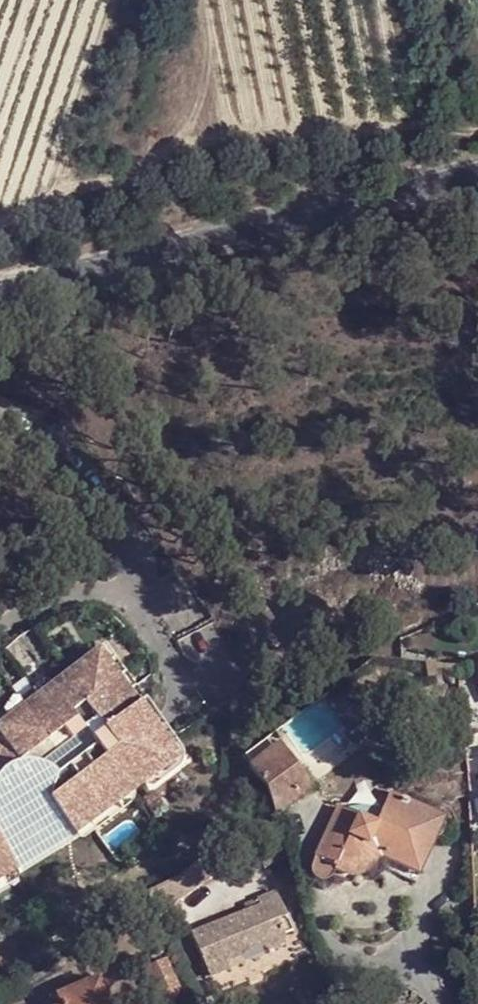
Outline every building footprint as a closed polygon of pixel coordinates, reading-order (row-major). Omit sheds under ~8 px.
[(0,724),(0,884),(56,854),(176,765),(94,654),(0,724)] [(269,790),(275,815),(276,816),(314,788),(284,748),(254,771),(269,790)] [(340,807),(316,858),(347,872),(351,874),(355,875),(358,875),(363,874),(366,872),(369,870),(372,867),(374,864),(376,860),(378,856),(418,875),(446,817),(392,792),(376,824),(340,807)] [(207,856),(198,867),(208,875),(216,863),(207,856)] [(262,906),(191,932),(207,976),(228,969),(226,961),(263,947),(266,950),(268,951),(269,952),(272,953),(276,953),(278,953),(281,952),(284,949),(285,948),(286,946),(286,944),(287,942),(286,938),(285,934),(280,919),(269,923),(262,906)] [(173,958),(168,961),(174,974),(179,971),(173,958)] [(174,974),(168,961),(166,959),(145,969),(159,999),(167,1000),(178,996),(181,990),(174,974)] [(49,998),(51,1003),(109,1003),(107,1000),(109,999),(99,978),(49,998)]
